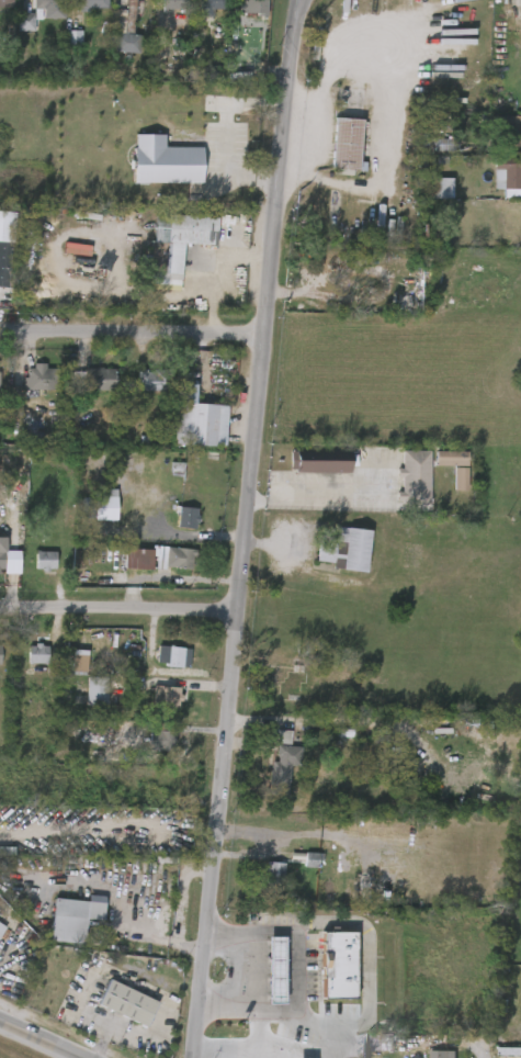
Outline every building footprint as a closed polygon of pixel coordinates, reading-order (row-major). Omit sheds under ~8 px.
[(15,9),(0,8),(0,0),(15,0),(15,9)] [(20,41),(20,29),(48,29),(48,0),(24,0),(19,0),(20,23),(3,24),(3,41),(20,41)] [(33,9),(33,0),(63,0),(63,19),(42,18),(42,9),(33,9)] [(72,7),(73,0),(107,0),(107,8),(88,8),(88,12),(79,12),(79,9),(72,7)] [(127,34),(130,0),(140,0),(137,34),(127,34)] [(166,19),(166,0),(148,0),(148,19),(166,19)] [(161,12),(161,0),(186,0),(186,13),(179,13),(179,9),(165,9),(165,12),(161,12)] [(199,9),(199,0),(225,0),(225,9),(199,9)] [(240,13),(241,0),(268,0),(268,18),(259,18),(259,14),(240,13)] [(226,21),(252,20),(252,4),(225,5),(226,21)] [(67,40),(53,41),(54,56),(68,56),(67,40)] [(331,171),(332,120),(360,120),(359,164),(363,164),(362,172),(331,171)] [(346,129),(320,128),(317,182),(343,183),(346,129)] [(150,145),(120,144),(119,193),(188,194),(188,158),(150,157),(150,145)] [(492,167),(520,167),(520,190),(492,190),(492,167)] [(438,208),(437,188),(414,189),(414,209),(438,208)] [(222,217),(220,245),(186,243),(184,273),(141,271),(143,255),(152,256),(154,240),(170,243),(172,213),(222,217)] [(61,368),(61,390),(25,389),(25,378),(29,378),(29,368),(35,368),(35,363),(47,363),(47,368),(61,368)] [(105,367),(105,369),(118,369),(118,391),(88,390),(88,396),(75,397),(75,387),(72,387),(72,371),(87,371),(87,368),(105,367)] [(174,369),(173,391),(139,391),(139,369),(149,369),(149,372),(156,372),(156,369),(174,369)] [(13,376),(12,388),(8,387),(8,399),(37,400),(38,376),(13,376)] [(151,401),(152,380),(123,379),(122,401),(151,401)] [(227,406),(226,447),(173,444),(178,384),(195,385),(195,405),(227,406)] [(428,452),(428,505),(399,505),(400,452),(428,452)] [(350,460),(350,474),(295,474),(295,460),(350,460)] [(415,515),(416,461),(388,460),(387,478),(382,478),(382,487),(388,488),(387,514),(415,515)] [(453,461),(421,461),(421,476),(453,476),(453,461)] [(202,471),(202,477),(200,477),(199,483),(182,482),(182,477),(169,476),(170,462),(201,464),(200,471),(202,471)] [(453,477),(439,477),(439,500),(453,500),(453,477)] [(116,519),(82,519),(82,500),(94,500),(94,488),(116,488),(116,519)] [(102,530),(102,499),(86,500),(86,513),(75,514),(75,530),(102,530)] [(184,519),(166,516),(163,537),(181,539),(184,519)] [(315,562),(317,542),(335,543),(336,527),(370,530),(365,572),(331,569),(331,564),(315,562)] [(195,549),(195,555),(192,554),(191,567),(163,565),(166,547),(195,549)] [(150,548),(149,567),(124,567),(124,548),(150,548)] [(143,577),(179,579),(180,559),(144,557),(143,577)] [(110,579),(138,578),(137,559),(109,560),(110,579)] [(21,579),(41,580),(42,561),(22,561),(21,579)] [(48,645),(47,663),(26,662),(27,645),(33,645),(33,643),(48,645)] [(184,646),(183,666),(165,665),(165,662),(157,661),(158,644),(184,646)] [(14,673),(33,674),(34,655),(14,655),(14,673)] [(173,676),(174,657),(144,656),(143,675),(173,676)] [(58,683),(72,683),(73,660),(59,659),(58,683)] [(73,716),(93,715),(92,687),(72,688),(73,716)] [(165,716),(166,697),(140,696),(139,715),(165,716)] [(173,725),(173,738),(177,739),(175,747),(172,747),(172,752),(147,750),(149,729),(157,730),(158,722),(173,723),(173,725)] [(288,766),(286,798),(268,797),(270,762),(274,763),(275,743),(270,743),(271,730),(288,731),(287,746),(301,747),(298,766),(288,766)] [(135,760),(162,761),(162,741),(135,740),(135,760)] [(257,753),(271,753),(271,741),(257,740),(257,753)] [(255,797),(279,798),(281,756),(262,755),(262,771),(256,771),(255,797)] [(316,868),(303,867),(304,854),(316,855),(316,868)] [(304,863),(291,862),(290,877),(304,877),(304,863)] [(283,885),(264,885),(264,863),(283,863),(283,885)] [(270,872),(253,872),(252,893),(269,894),(270,872)] [(103,896),(102,907),(106,908),(105,920),(78,918),(77,932),(52,930),(55,898),(87,901),(88,894),(103,896)] [(355,933),(355,1001),(321,1001),(321,933),(355,933)] [(267,1004),(267,937),(283,937),(283,1004),(267,1004)] [(254,1013),(270,1012),(269,947),(253,947),(254,1013)] [(157,1002),(145,1027),(97,1003),(109,979),(157,1002)] [(144,1009),(93,991),(84,1017),(134,1035),(144,1009)]
